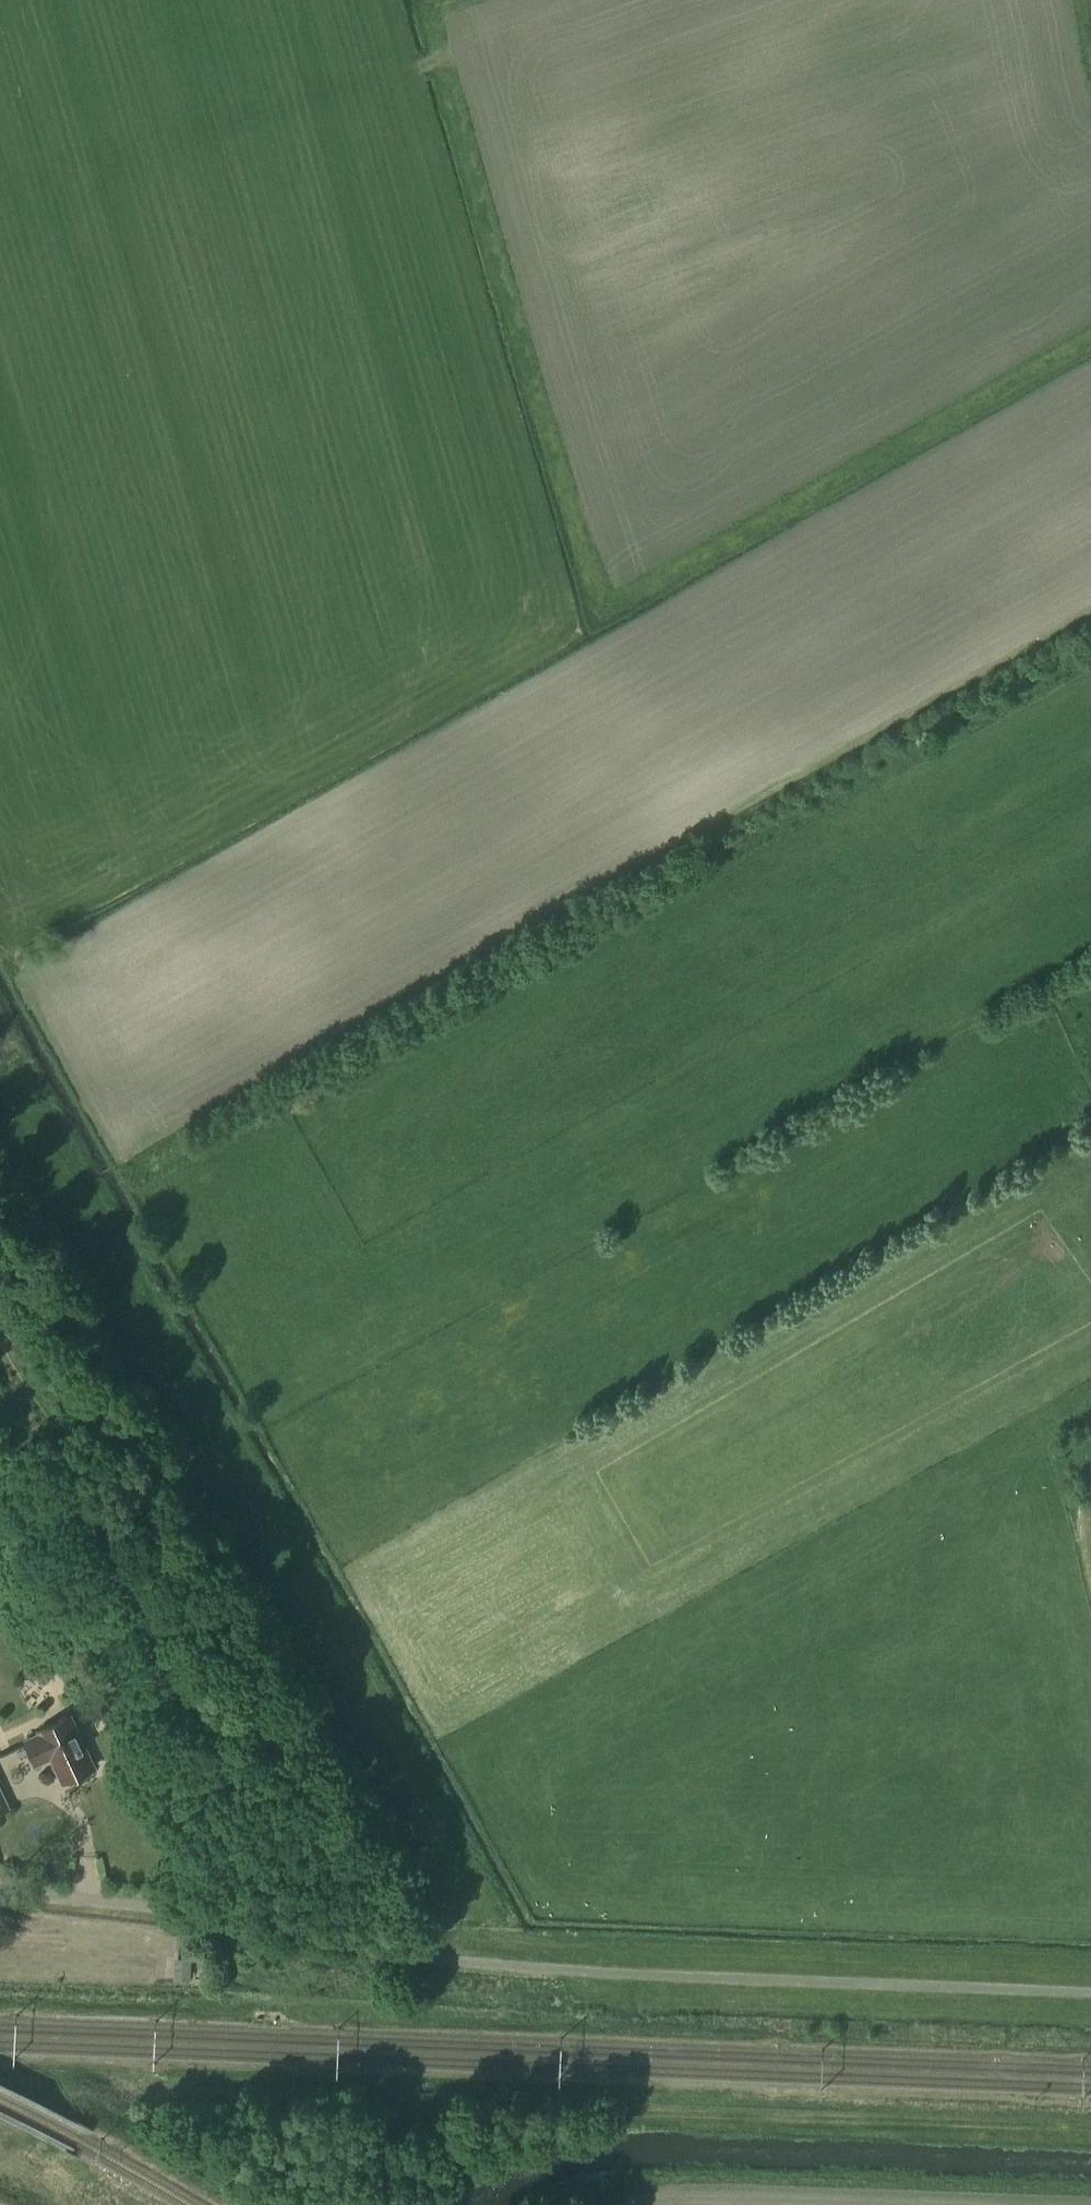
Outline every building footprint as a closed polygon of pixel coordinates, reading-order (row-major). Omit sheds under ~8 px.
[(80,1668),(61,1677),(69,1693),(88,1685),(80,1668)] [(94,1767),(71,1716),(39,1730),(40,1733),(25,1740),(36,1764),(51,1757),(63,1782),(94,1767)] [(163,1954),(163,1977),(179,1977),(179,1954),(163,1954)]
